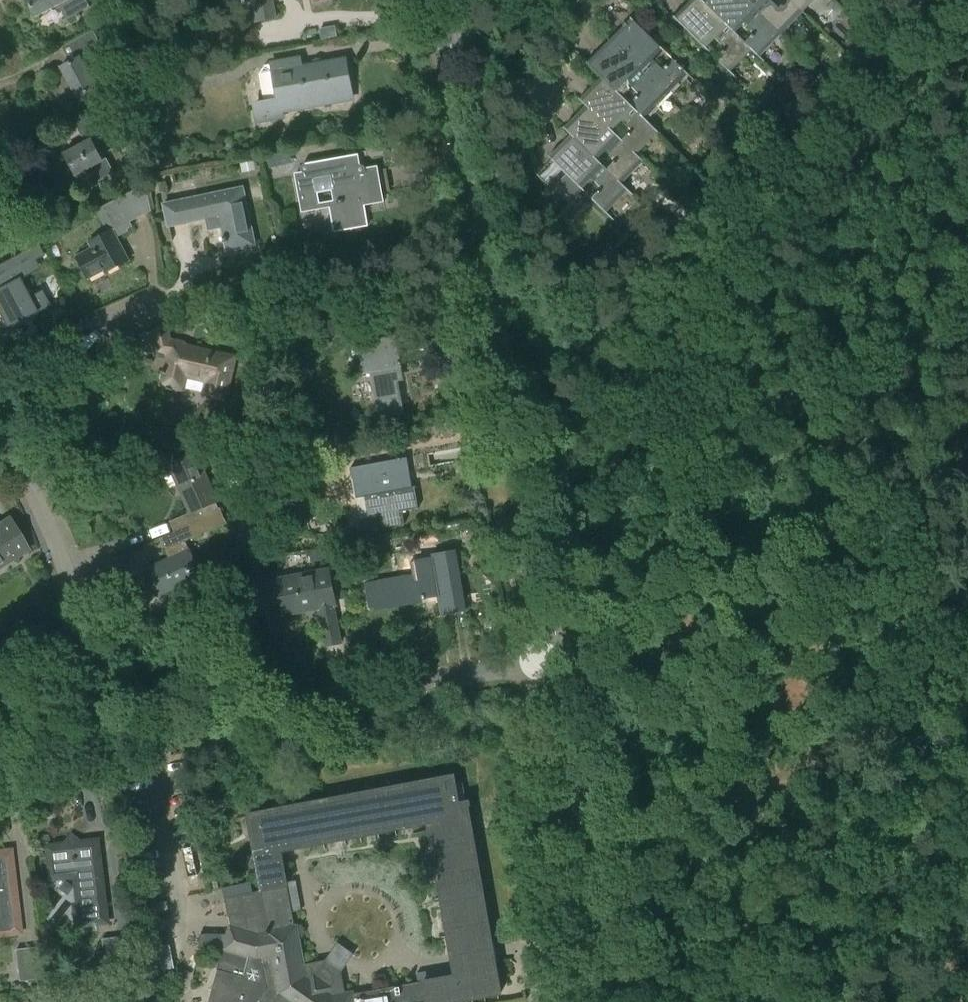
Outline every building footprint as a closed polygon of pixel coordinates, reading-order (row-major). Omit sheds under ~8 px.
[(87,0),(27,0),(36,17),(59,5),(67,20),(91,7),(87,0)] [(251,23),(276,19),(272,0),(246,0),(251,23)] [(746,88),(769,65),(704,1),(703,0),(690,0),(674,16),(746,88)] [(704,1),(769,65),(775,72),(797,49),(747,0),(704,0),(704,1)] [(797,49),(819,27),(792,0),(747,0),(797,49)] [(819,27),(841,5),(836,0),(792,0),(819,27)] [(632,17),(610,39),(682,110),(704,88),(632,17)] [(108,22),(100,26),(103,33),(111,28),(108,22)] [(321,39),(337,36),(336,26),(319,29),(321,39)] [(63,47),(63,48),(72,43),(79,58),(61,68),(78,98),(97,87),(85,64),(105,52),(93,30),(63,47)] [(610,39),(588,62),(602,76),(660,133),(682,110),(610,39)] [(281,111),(318,104),(317,98),(350,91),(344,59),(301,67),(299,53),(276,58),(277,62),(265,64),(259,72),(265,102),(256,103),(259,122),(283,117),(281,111)] [(660,133),(602,76),(580,98),(587,105),(653,170),(675,148),(660,133)] [(587,105),(565,127),(572,134),(637,199),(659,176),(653,170),(587,105)] [(77,124),(83,136),(104,124),(98,113),(77,124)] [(637,199),(572,134),(549,157),(566,173),(557,183),(572,199),(582,189),(622,228),(644,206),(637,199)] [(731,138),(722,147),(732,156),(741,147),(731,138)] [(107,158),(102,160),(91,139),(65,153),(77,175),(87,170),(94,184),(115,173),(107,158)] [(275,153),(266,155),(268,167),(277,166),(275,153)] [(303,173),(295,174),(302,211),(333,206),(337,228),(345,226),(346,229),(367,225),(363,201),(371,199),(366,168),(365,168),(365,166),(364,165),(362,165),(361,164),(360,164),(359,164),(358,165),(356,163),(354,155),(304,164),(303,165),(302,166),(301,167),(300,169),(301,170),(301,172),(303,173)] [(240,164),(242,172),(255,170),(253,161),(240,164)] [(716,171),(709,163),(704,168),(711,176),(716,171)] [(77,256),(89,279),(104,271),(105,273),(129,260),(117,237),(128,231),(128,229),(133,226),(130,221),(152,210),(147,183),(97,210),(109,232),(89,242),(92,248),(77,256)] [(163,194),(161,184),(154,186),(156,195),(163,194)] [(173,240),(170,225),(220,215),(225,237),(223,237),(224,242),(226,241),(228,250),(255,244),(242,187),(201,196),(199,187),(175,192),(177,201),(164,204),(172,240),(173,240)] [(35,260),(42,256),(36,244),(29,247),(0,263),(0,320),(5,329),(36,312),(14,271),(35,260)] [(620,259),(607,246),(599,253),(608,262),(612,266),(615,263),(620,259)] [(324,338),(323,327),(307,328),(308,339),(324,338)] [(165,373),(162,384),(181,388),(185,374),(208,379),(205,394),(224,398),(234,357),(184,346),(184,343),(169,340),(166,328),(153,331),(159,356),(168,358),(165,370),(162,369),(162,373),(165,373)] [(375,398),(378,410),(379,410),(380,417),(403,412),(395,367),(402,366),(401,361),(400,361),(394,333),(358,339),(364,373),(372,371),(376,398),(375,398)] [(217,449),(209,446),(206,455),(214,458),(217,449)] [(321,455),(319,446),(298,450),(300,459),(321,455)] [(345,461),(343,451),(330,454),(331,463),(345,461)] [(170,521),(175,532),(203,520),(207,531),(226,522),(220,508),(219,508),(204,475),(205,475),(195,452),(169,464),(179,486),(180,486),(191,511),(191,512),(170,521)] [(351,499),(355,520),(381,515),(383,528),(405,524),(402,511),(419,508),(415,486),(412,486),(407,457),(350,468),(356,498),(351,499)] [(30,548),(11,517),(0,523),(0,566),(30,548)] [(203,520),(175,532),(160,538),(169,558),(148,568),(160,593),(201,575),(186,540),(207,531),(203,520)] [(344,556),(350,555),(353,551),(353,545),(343,546),(344,556)] [(334,555),(333,547),(324,549),(310,552),(311,561),(326,559),(325,557),(334,555)] [(413,576),(398,579),(365,584),(369,607),(382,605),(382,606),(426,598),(425,595),(439,593),(443,614),(464,610),(454,551),(410,559),(413,576)] [(319,607),(326,644),(340,642),(332,605),(335,604),(328,569),(278,578),(277,575),(261,578),(265,595),(279,592),(284,614),(319,607)] [(501,993),(468,806),(471,806),(470,799),(458,802),(454,775),(248,814),(262,891),(250,893),(225,899),(230,927),(229,933),(200,933),(200,949),(225,949),(210,1001),(455,1001),(501,993)] [(76,906),(78,924),(106,921),(97,841),(49,847),(53,877),(69,875),(77,881),(80,906),(76,906)] [(18,931),(9,852),(0,853),(0,933),(18,931)] [(130,968),(126,936),(102,939),(106,971),(130,968)] [(170,944),(158,946),(163,970),(175,968),(170,944)] [(17,949),(20,981),(44,978),(40,946),(17,949)]
